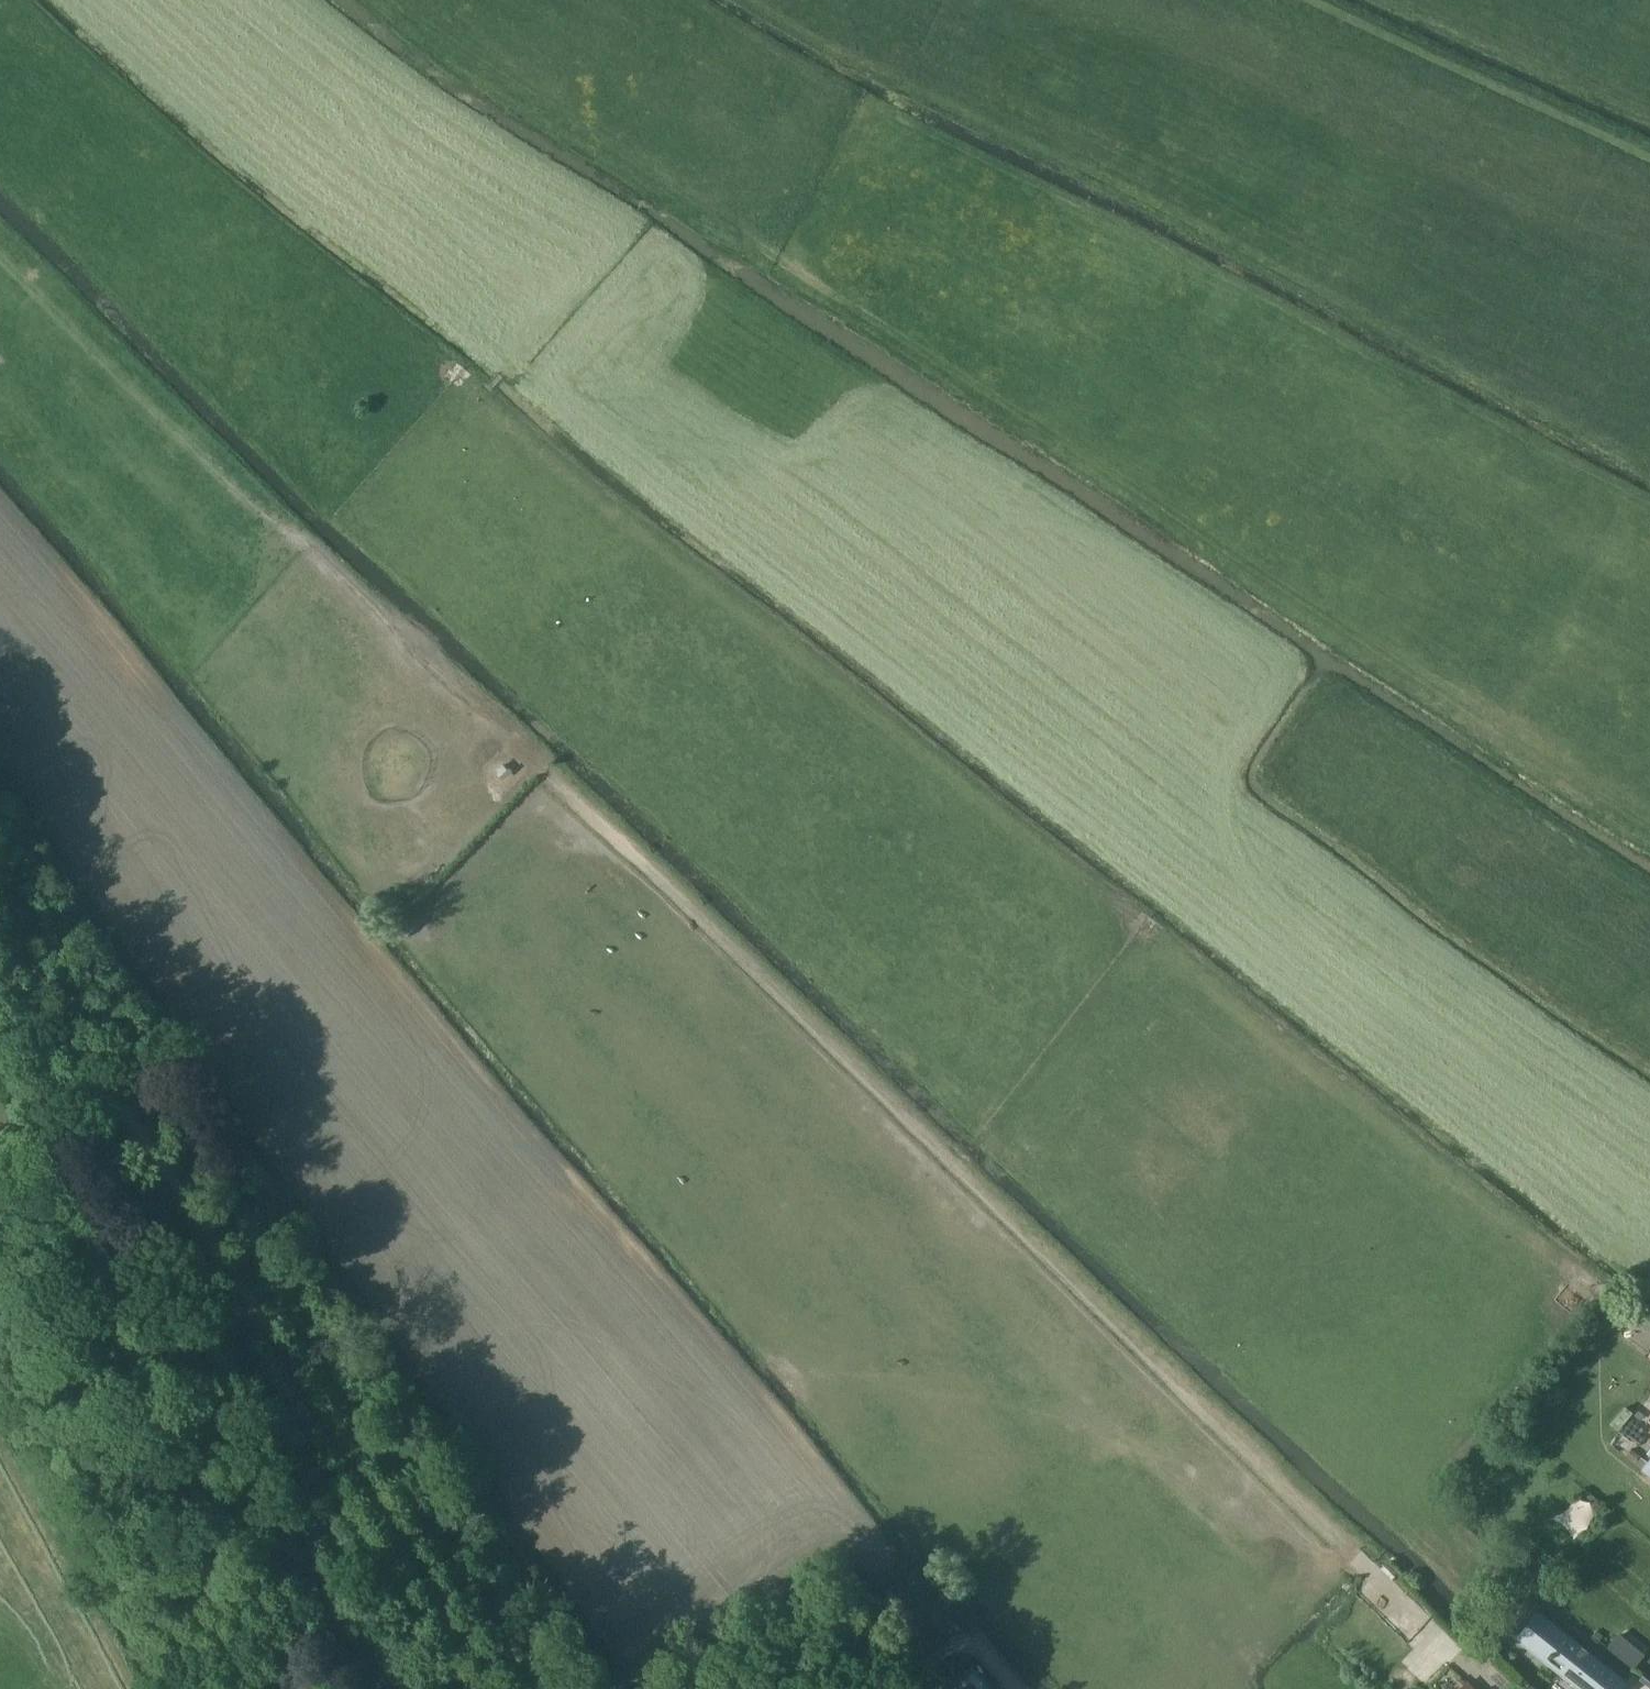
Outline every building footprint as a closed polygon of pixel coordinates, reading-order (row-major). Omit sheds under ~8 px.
[(1580,1688),(1620,1688),(1627,1681),(1547,1617),(1528,1641),(1547,1657),(1545,1661),(1550,1665),(1560,1673),(1563,1670),(1580,1684),(1578,1687),(1580,1688)] [(1609,1645),(1649,1678),(1649,1670),(1639,1662),(1639,1661),(1645,1653),(1619,1633),(1609,1645)] [(972,1668),(948,1688),(991,1688),(972,1668)] [(1649,1679),(1643,1674),(1641,1676),(1640,1678),(1646,1683),(1647,1682),(1649,1679)]
